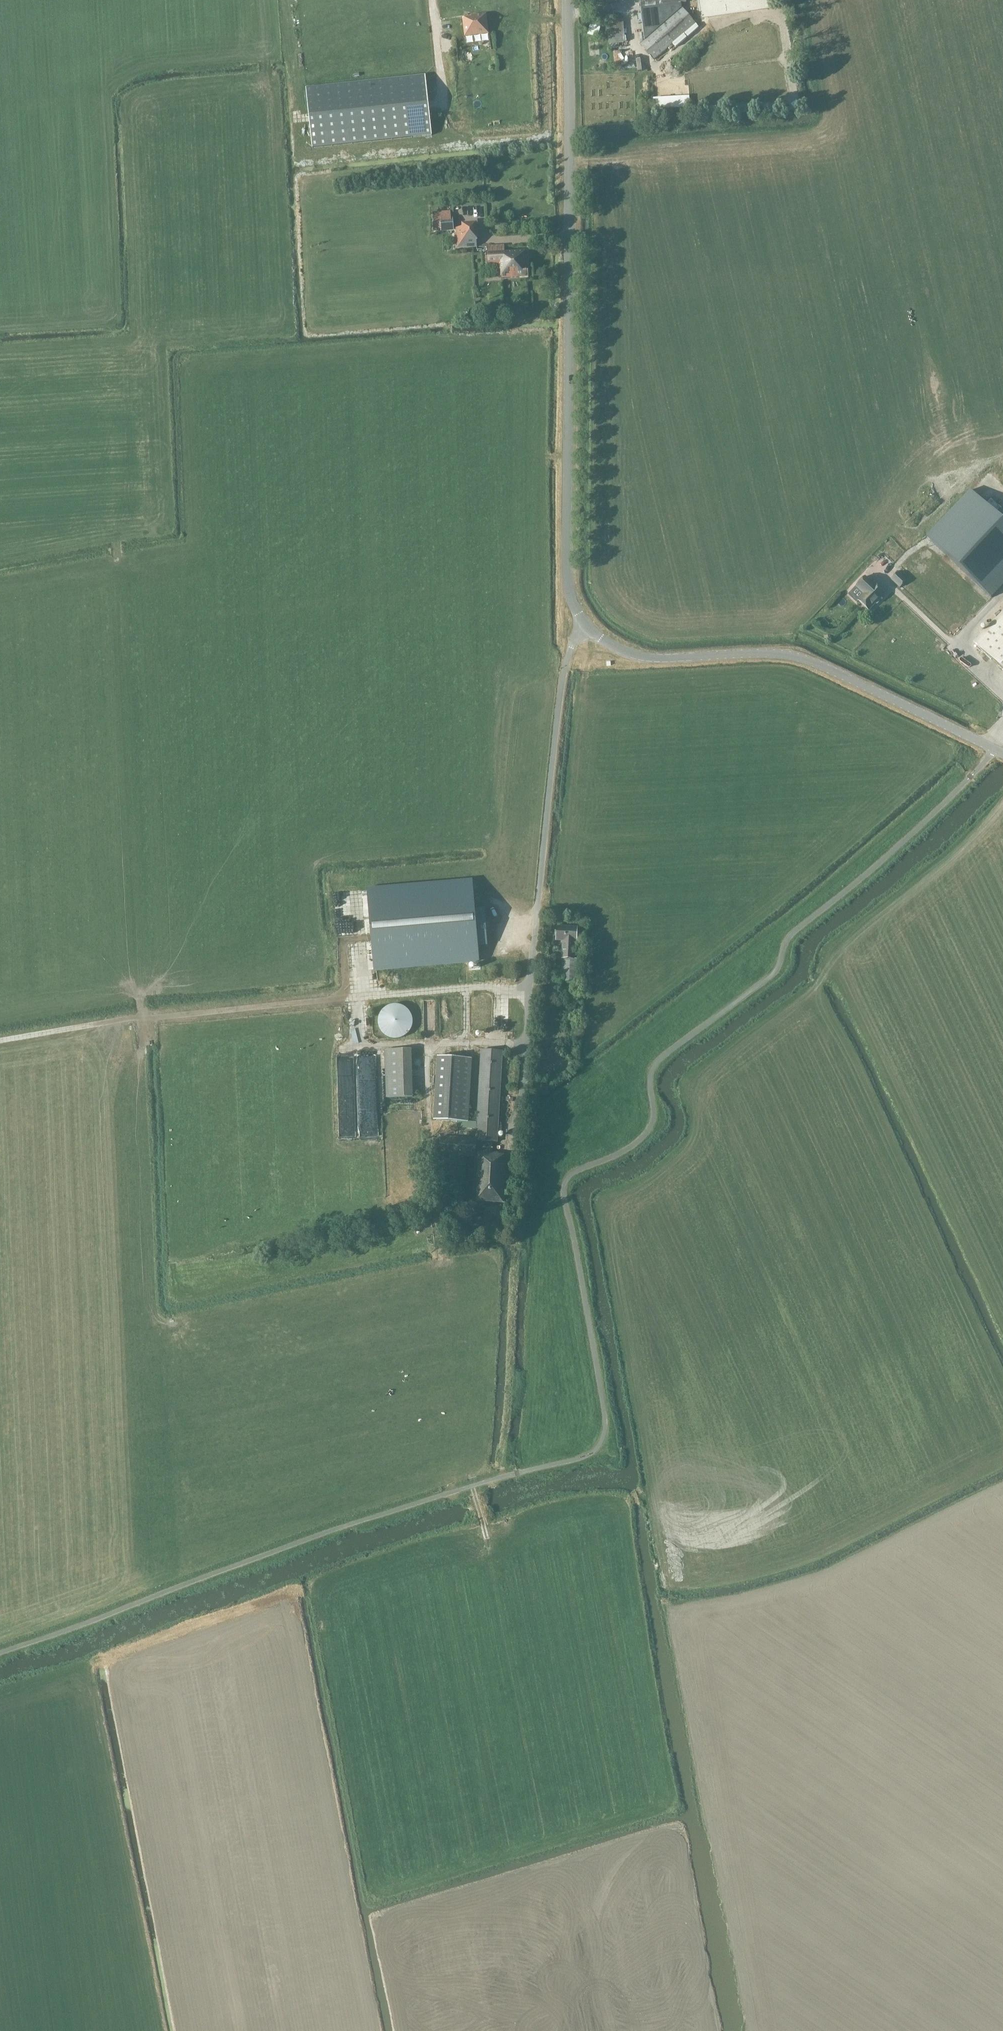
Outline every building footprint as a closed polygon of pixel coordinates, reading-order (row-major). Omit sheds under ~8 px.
[(640,8),(642,8),(646,40),(645,41),(640,45),(653,61),(695,24),(682,9),(682,8),(682,3),(686,3),(686,0),(639,0),(640,8)] [(486,14),(471,16),(471,18),(462,19),(465,37),(488,34),(486,14)] [(623,20),(606,22),(608,44),(625,43),(623,20)] [(425,75),(306,88),(312,148),(432,135),(425,75)] [(476,227),(456,229),(457,247),(477,245),(476,227)] [(501,279),(528,277),(528,266),(527,266),(526,250),(504,252),(504,246),(487,247),(487,253),(486,253),(487,265),(498,264),(499,270),(501,270),(501,279)] [(471,274),(471,286),(482,286),(482,274),(471,274)] [(926,537),(991,598),(1002,585),(1002,522),(969,491),(926,537)] [(898,572),(891,579),(900,588),(907,580),(898,572)] [(874,584),(865,575),(856,585),(864,593),(858,599),(869,610),(885,593),(875,583),(874,583),(874,584)] [(977,643),(1002,668),(1002,616),(977,643)] [(473,881),(367,890),(374,969),(479,961),(478,946),(487,945),(484,907),(475,908),(473,881)] [(574,983),(574,978),(576,952),(574,952),(575,942),(576,942),(577,929),(557,928),(556,941),(565,941),(564,951),(562,951),(562,959),(564,959),(563,977),(564,977),(564,982),(574,983)] [(413,1023),(413,1020),(412,1017),(412,1015),(410,1012),(409,1010),(407,1008),(405,1006),(402,1005),(399,1004),(397,1004),(394,1004),(391,1004),(388,1005),(386,1007),(384,1008),(382,1011),(380,1013),(379,1016),(379,1018),(378,1021),(379,1024),(380,1027),(381,1029),(382,1032),(384,1034),(387,1035),(389,1037),(392,1037),(395,1038),(398,1038),(400,1037),(403,1036),(405,1035),(408,1033),(409,1031),(411,1028),(412,1026),(413,1023)] [(387,1097),(413,1096),(411,1048),(385,1049),(387,1097)] [(492,1143),(497,1144),(502,1052),(481,1051),(477,1122),(469,1122),(472,1058),(436,1056),(433,1120),(457,1121),(456,1128),(477,1129),(476,1140),(440,1138),(439,1155),(475,1157),(473,1201),(503,1203),(506,1153),(492,1153),(492,1143)] [(357,1105),(357,1123),(376,1123),(376,1090),(361,1090),(361,1105),(357,1105)] [(868,1526),(878,1517),(871,1509),(861,1518),(868,1526)]
